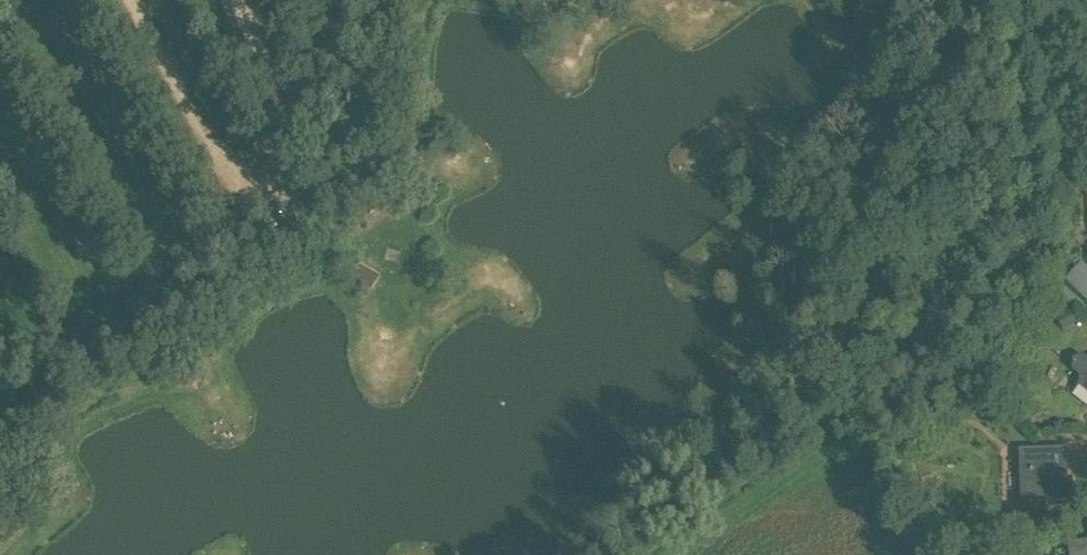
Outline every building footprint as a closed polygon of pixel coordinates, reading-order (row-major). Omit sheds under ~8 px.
[(1082,262),(1065,280),(1086,300),(1086,267),(1082,262)] [(1069,311),(1056,319),(1064,331),(1076,324),(1069,311)] [(1083,356),(1074,360),(1072,370),(1080,375),(1079,386),(1086,393),(1086,359),(1083,356)] [(1072,479),(1067,479),(1061,480),(1061,471),(1066,471),(1066,450),(1021,451),(1023,501),(1072,500),(1072,479)] [(1069,543),(1070,554),(1086,554),(1086,541),(1069,543)]
